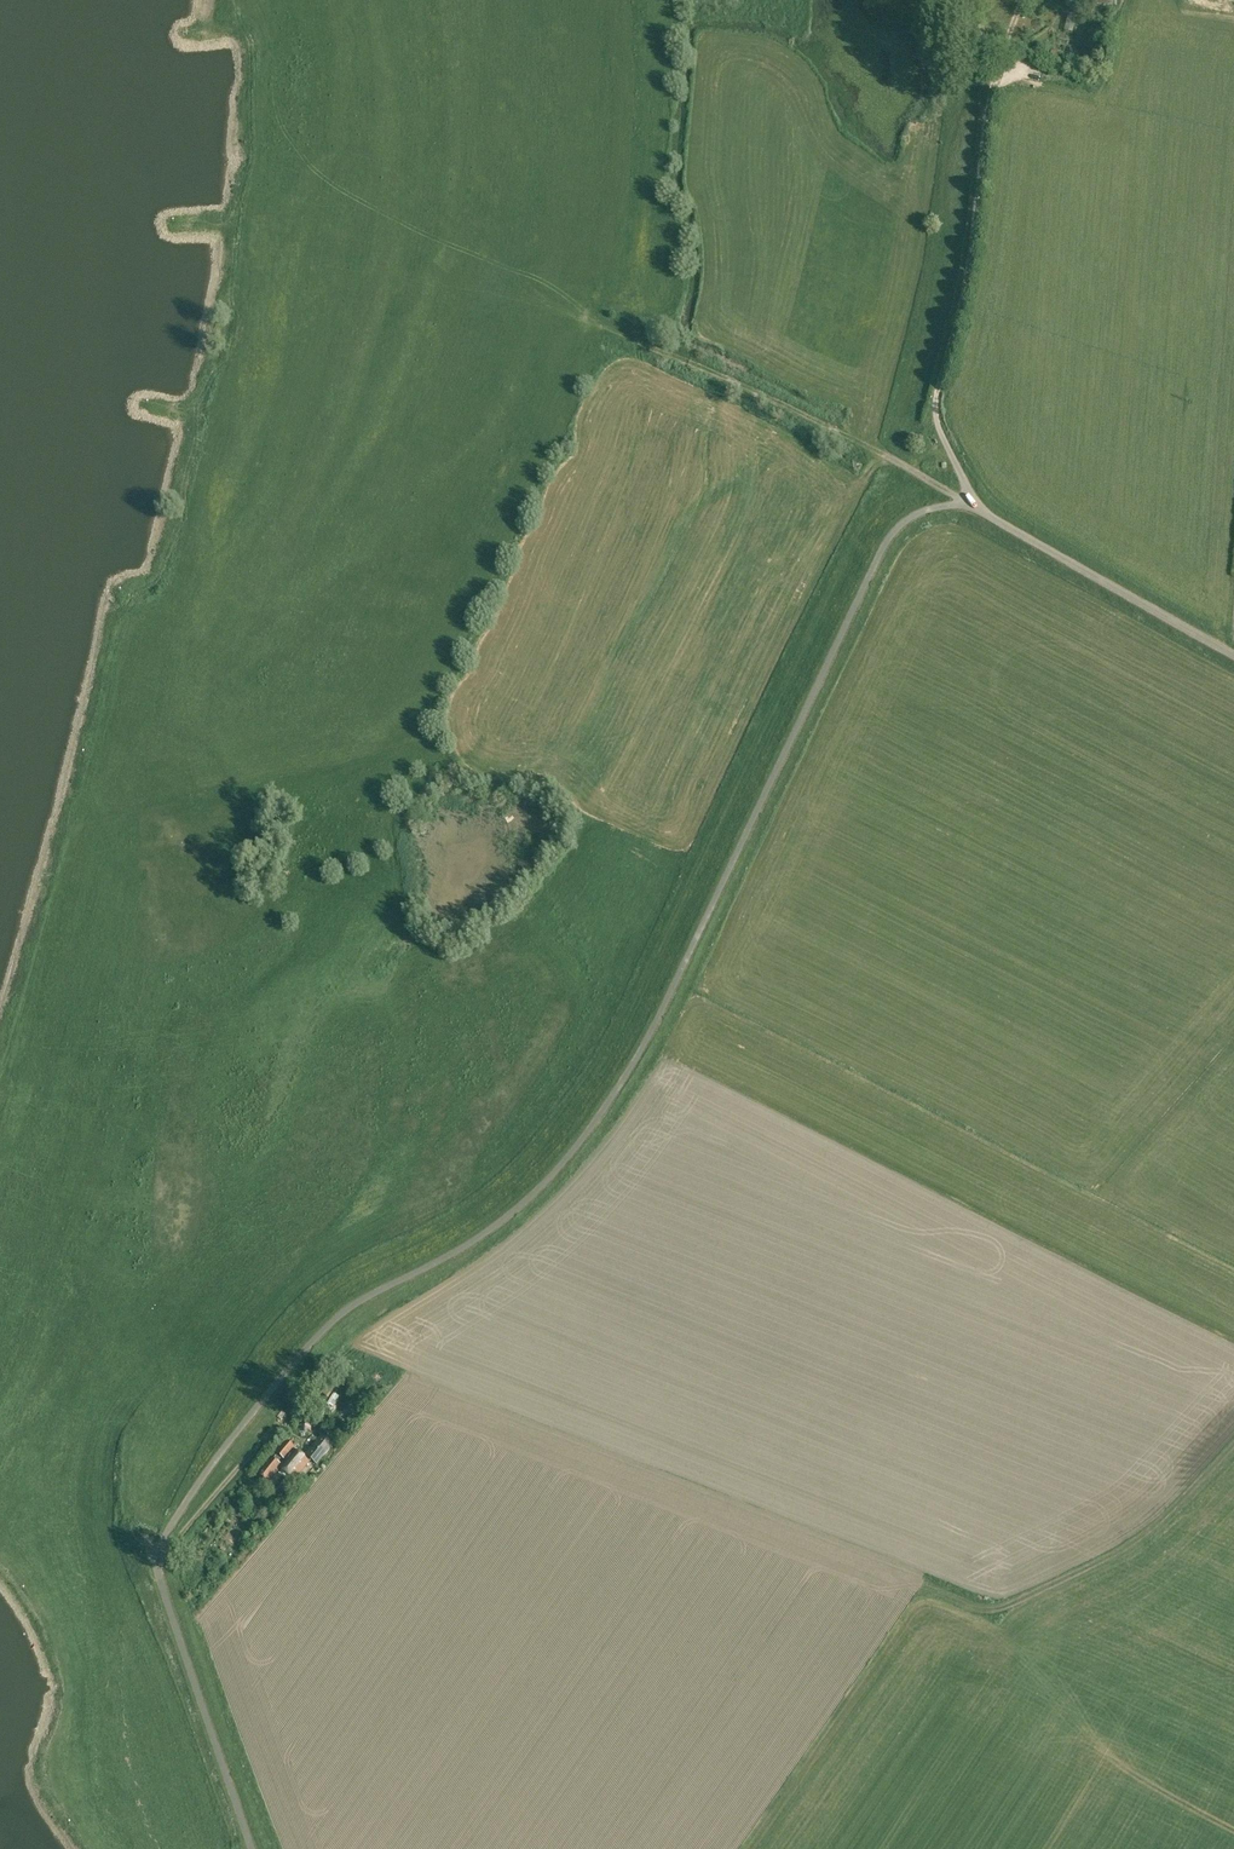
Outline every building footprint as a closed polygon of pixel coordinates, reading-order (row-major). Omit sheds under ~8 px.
[(331,1384),(328,1395),(336,1397),(339,1387),(331,1384)] [(305,1455),(316,1464),(340,1434),(330,1426),(322,1436),(321,1435),(305,1455)] [(259,1473),(268,1481),(279,1467),(293,1479),(307,1462),(293,1450),(294,1450),(285,1442),(277,1452),(279,1454),(274,1461),(271,1459),(259,1473)]
